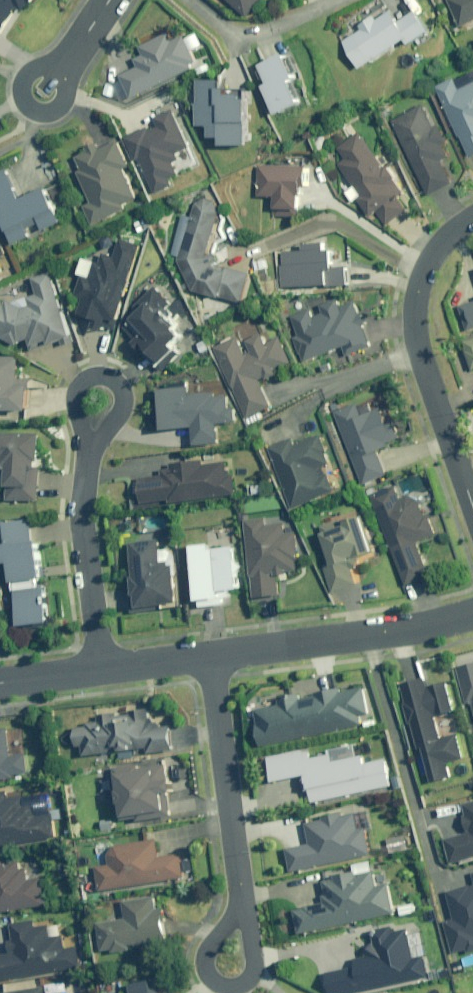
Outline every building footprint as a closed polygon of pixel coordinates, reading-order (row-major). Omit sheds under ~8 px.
[(1,35),(3,37),(23,8),(26,10),(30,4),(33,6),(37,0),(0,0),(0,36),(1,35)] [(249,17),(264,0),(230,0),(249,17)] [(462,26),(472,21),(472,0),(450,0),(462,26)] [(396,9),(379,19),(377,16),(361,26),(363,29),(346,40),(364,68),(411,39),(413,44),(434,32),(420,9),(403,20),(396,9)] [(173,32),(142,45),(145,53),(136,57),(140,66),(121,74),(131,96),(198,67),(201,74),(214,69),(211,62),(213,60),(210,53),(199,58),(195,51),(208,45),(203,33),(190,39),(188,35),(176,40),(173,32)] [(282,115),(310,101),(300,81),(305,78),(288,46),(283,49),(275,33),(256,43),(264,59),(262,60),(274,82),(267,86),(282,115)] [(457,79),(455,75),(436,84),(458,137),(462,136),(471,157),(472,156),(472,72),(457,79)] [(234,87),(226,87),(227,80),(202,79),(200,126),(215,126),(214,137),(227,137),(227,144),(252,145),(254,98),(248,98),(248,94),(244,94),(244,92),(234,92),(234,87)] [(423,104),(391,121),(430,196),(456,183),(442,157),(450,153),(446,145),(450,143),(441,124),(435,127),(423,104)] [(173,177),(181,173),(177,162),(183,160),(180,154),(195,147),(177,108),(156,117),(160,126),(152,130),(151,127),(127,138),(137,162),(143,159),(159,194),(177,186),(173,177)] [(407,193),(398,180),(402,177),(393,164),(389,167),(363,131),(339,148),(346,158),(339,164),(346,173),(339,178),(345,186),(352,181),(355,186),(348,192),(355,202),(360,198),(374,217),(378,214),(386,225),(408,209),(400,198),(407,193)] [(126,204),(140,198),(127,169),(132,167),(119,140),(100,148),(98,143),(87,148),(88,152),(76,157),(82,170),(78,171),(92,202),(86,205),(95,224),(128,209),(126,204)] [(260,196),(279,196),(278,208),(304,208),(305,197),(312,197),(313,166),(261,165),(260,196)] [(23,199),(8,168),(0,172),(0,208),(18,244),(34,236),(31,229),(44,223),(48,230),(65,221),(48,187),(23,199)] [(253,274),(218,264),(222,262),(216,251),(211,254),(223,212),(223,211),(223,210),(223,209),(222,208),(222,207),(221,206),(220,205),(220,204),(219,203),(218,202),(217,201),(216,201),(215,200),(214,200),(213,199),(212,199),(211,199),(210,199),(209,199),(208,199),(207,199),(206,199),(205,199),(204,199),(203,199),(202,200),(201,201),(200,201),(199,202),(198,202),(198,203),(197,204),(179,260),(197,290),(245,303),(253,274)] [(150,229),(144,218),(134,223),(140,234),(150,229)] [(8,252),(0,235),(0,256),(8,252)] [(108,331),(109,327),(120,330),(143,245),(120,239),(116,256),(105,253),(103,262),(84,257),(80,273),(83,274),(77,296),(86,298),(82,314),(99,319),(96,328),(108,331)] [(281,287),(342,286),(342,285),(350,285),(350,266),(336,266),(336,251),(327,251),(327,243),(304,243),(304,251),(284,251),(284,264),(281,264),(281,287)] [(74,337),(77,336),(53,271),(32,278),(38,294),(28,297),(31,305),(25,307),(8,300),(6,304),(0,302),(0,331),(8,335),(6,338),(23,345),(24,343),(34,339),(37,346),(55,340),(56,343),(62,341),(64,346),(76,342),(74,337)] [(188,336),(180,328),(183,325),(170,312),(176,306),(157,287),(136,308),(142,314),(133,324),(144,335),(136,343),(165,371),(184,351),(178,345),(188,336)] [(325,312),(314,316),(311,308),(290,316),(298,336),(294,338),(300,354),(302,353),(305,361),(344,347),(348,357),(374,347),(366,325),(369,324),(365,312),(361,314),(356,300),(342,305),(340,299),(322,306),(325,312)] [(460,306),(468,331),(472,329),(472,302),(460,306)] [(276,405),(263,380),(267,378),(269,381),(281,375),(279,372),(296,364),(283,337),(269,344),(264,333),(243,344),(239,336),(215,348),(238,394),(249,418),(276,405)] [(464,341),(472,368),(472,338),(464,341)] [(0,356),(0,410),(31,411),(32,379),(19,379),(20,357),(0,356)] [(232,395),(219,396),(218,392),(192,394),(192,386),(164,389),(168,429),(196,426),(197,444),(223,442),(221,424),(241,422),(239,408),(234,408),(232,395)] [(388,473),(380,455),(389,451),(385,442),(402,434),(395,419),(390,421),(383,407),(363,416),(357,401),(332,412),(364,484),(388,473)] [(10,470),(10,486),(8,486),(9,500),(39,500),(39,433),(0,433),(0,470),(10,470)] [(339,491),(331,473),(323,477),(320,469),(335,462),(323,434),(297,446),(293,437),(268,448),(295,510),(339,491)] [(188,462),(173,464),(174,468),(162,469),(163,475),(142,477),(145,503),(173,500),(173,502),(239,495),(236,475),(229,475),(228,462),(204,464),(203,457),(187,459),(188,462)] [(269,483),(269,481),(250,482),(251,495),(276,493),(276,482),(269,483)] [(415,500),(414,496),(401,501),(395,486),(371,497),(409,585),(433,575),(419,542),(439,534),(431,516),(427,517),(419,498),(415,500)] [(351,525),(339,530),(336,521),(322,526),(339,567),(327,572),(335,594),(360,584),(352,564),(381,552),(367,515),(349,522),(351,525)] [(277,595),(274,573),(277,573),(278,576),(290,575),(289,571),(299,570),(297,557),(301,557),(298,532),(290,533),(289,528),(287,529),(286,522),(281,523),(280,516),(245,521),(256,598),(277,595)] [(43,585),(46,585),(41,546),(30,547),(27,524),(3,527),(5,550),(3,550),(5,569),(14,568),(16,585),(11,586),(12,598),(17,597),(21,631),(50,627),(47,601),(45,601),(43,585)] [(142,608),(163,605),(163,609),(181,607),(175,565),(171,566),(171,561),(164,562),(160,539),(132,543),(135,563),(129,564),(132,579),(134,579),(137,597),(140,596),(142,608)] [(212,550),(211,544),(194,546),(202,601),(223,597),(222,591),(243,588),(237,547),(212,550)] [(456,668),(467,704),(472,703),(472,707),(472,662),(456,668)] [(448,681),(428,688),(425,678),(401,685),(407,703),(405,703),(411,721),(404,723),(413,749),(421,747),(421,748),(425,747),(437,783),(455,777),(450,762),(466,757),(459,734),(452,713),(458,711),(448,681)] [(373,715),(367,686),(349,690),(349,687),(319,694),(319,696),(304,700),(303,694),(281,699),(282,704),(256,710),(264,747),(367,725),(365,716),(373,715)] [(122,715),(122,712),(100,715),(101,721),(91,722),(91,726),(79,728),(81,748),(86,747),(87,756),(150,749),(150,755),(176,752),(173,726),(163,727),(162,718),(153,719),(151,709),(133,711),(134,714),(122,715)] [(24,777),(24,774),(31,773),(28,753),(13,755),(8,727),(0,729),(0,781),(24,777)] [(307,752),(306,749),(271,757),(277,782),(309,775),(315,803),(394,786),(388,759),(368,764),(366,755),(359,757),(356,745),(318,753),(319,757),(313,759),(311,751),(307,752)] [(124,777),(126,790),(123,791),(125,805),(128,804),(130,818),(174,812),(171,794),(178,793),(176,779),(169,780),(167,765),(155,767),(154,761),(118,766),(120,777),(124,777)] [(38,816),(35,803),(25,805),(24,795),(8,798),(7,790),(0,791),(0,848),(57,838),(53,813),(38,816)] [(464,804),(467,814),(465,815),(470,833),(445,840),(451,862),(472,856),(472,802),(464,804)] [(363,803),(306,815),(313,845),(288,850),(293,872),(374,855),(363,803)] [(406,834),(389,838),(392,853),(410,849),(406,834)] [(158,840),(117,846),(110,854),(111,864),(98,866),(102,889),(185,878),(182,856),(160,858),(158,840)] [(30,881),(28,870),(22,871),(20,861),(8,863),(7,856),(0,857),(0,912),(45,905),(41,879),(30,881)] [(385,887),(373,890),(370,875),(355,878),(354,875),(332,880),(332,882),(320,885),(323,899),(319,900),(320,906),(301,910),(302,913),(292,915),(296,938),(392,918),(385,887)] [(457,918),(445,921),(455,954),(471,950),(472,952),(472,885),(449,892),(457,918)] [(104,951),(114,949),(115,954),(131,951),(130,947),(168,940),(163,909),(157,910),(155,896),(124,901),(128,920),(100,924),(104,951)] [(76,947),(65,949),(63,935),(51,937),(49,924),(35,926),(34,921),(12,924),(15,940),(9,941),(12,954),(0,956),(0,981),(80,969),(76,947)] [(322,992),(372,992),(422,982),(418,963),(408,965),(400,935),(385,939),(383,932),(362,938),(365,947),(355,963),(347,965),(348,974),(319,980),(322,992)] [(156,989),(153,982),(132,985),(133,992),(162,992),(156,989)]
